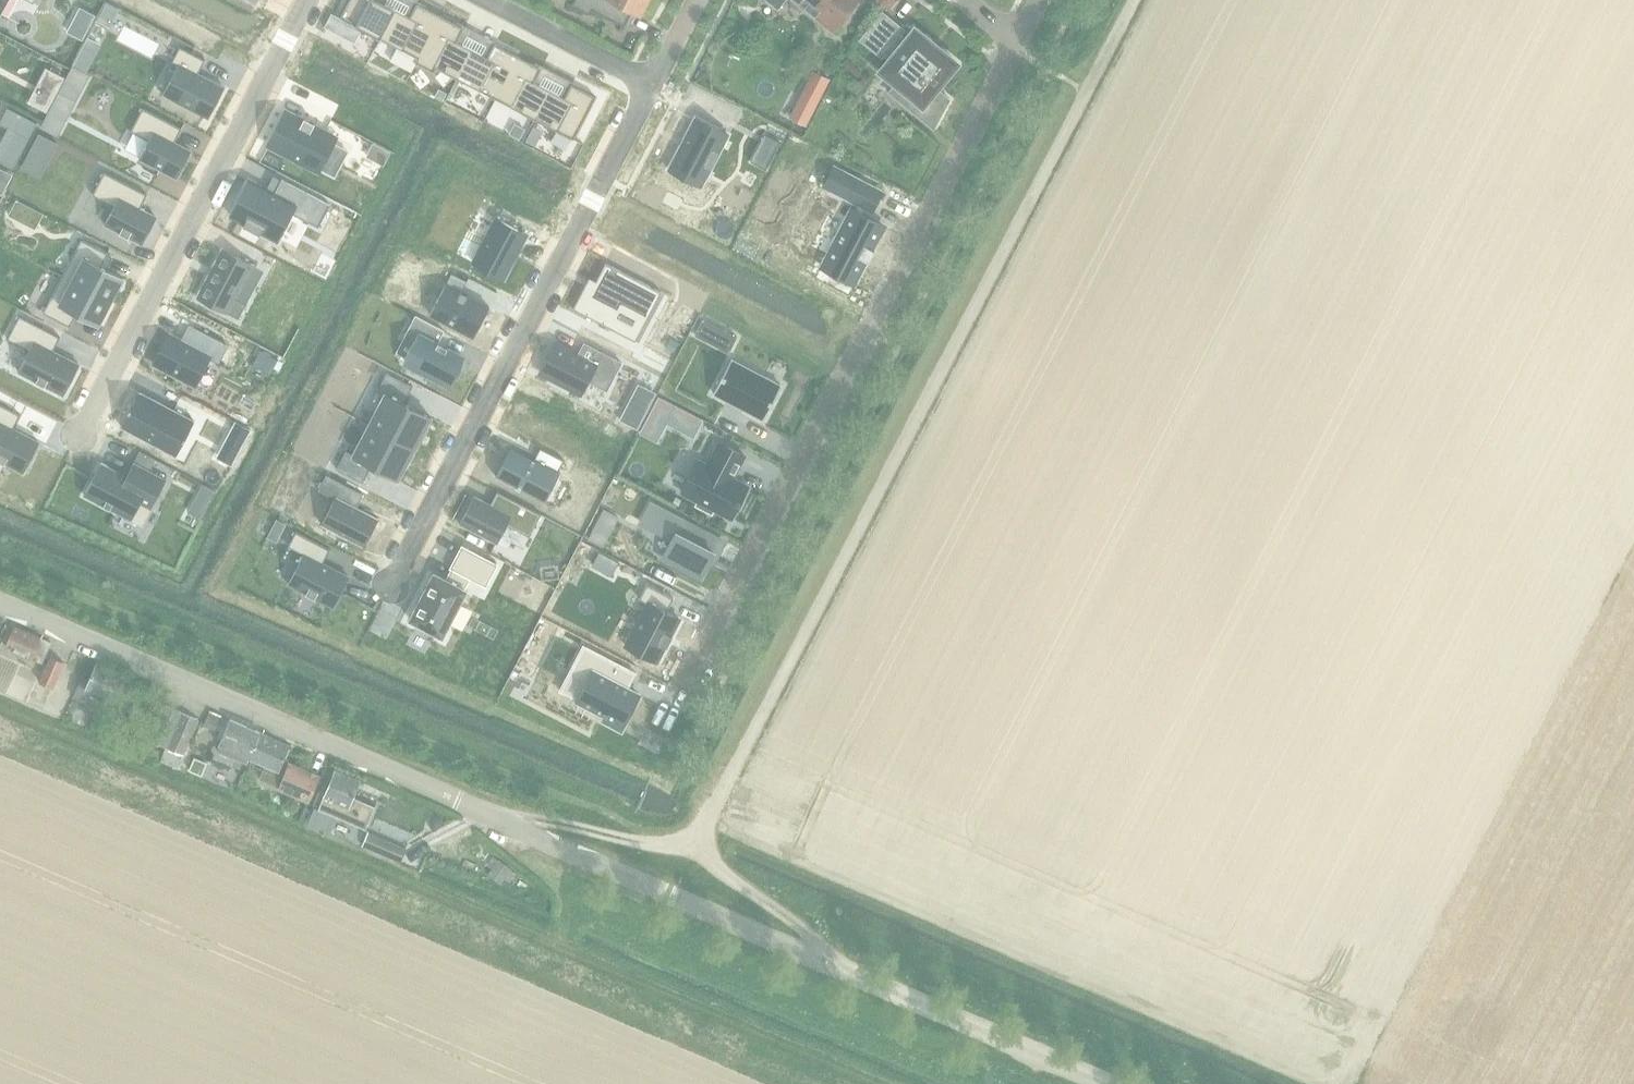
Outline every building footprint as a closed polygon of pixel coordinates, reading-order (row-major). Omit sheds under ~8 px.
[(341,15),(381,35),(396,6),(383,0),(349,0),(341,15)] [(646,0),(574,0),(571,5),(589,14),(592,9),(624,26),(632,9),(639,13),(646,0)] [(778,8),(784,0),(768,0),(778,8)] [(858,0),(796,0),(833,30),(858,0)] [(396,6),(381,35),(419,56),(441,13),(418,1),(411,14),(396,6)] [(80,7),(68,31),(82,38),(95,15),(80,7)] [(933,128),(949,99),(936,88),(956,63),(914,29),(907,38),(901,33),(904,29),(882,11),(859,39),(881,57),(883,55),(889,60),(880,71),(921,104),(914,113),(933,128)] [(441,13),(419,56),(458,76),(473,47),(458,39),(465,25),(441,13)] [(86,36),(72,64),(86,72),(101,44),(86,36)] [(473,47),(458,76),(497,96),(519,53),(495,41),(488,55),(473,47)] [(179,65),(164,94),(207,117),(223,86),(198,73),(205,59),(179,46),(172,61),(179,65)] [(519,53),(497,96),(535,116),(550,87),(535,79),(542,66),(519,53)] [(814,69),(805,86),(822,95),(831,78),(814,69)] [(550,87),(535,116),(575,137),(597,94),(572,82),(565,95),(550,87)] [(143,108),(131,130),(150,140),(140,158),(176,177),(190,150),(171,140),(179,126),(143,108)] [(48,110),(39,128),(56,137),(66,119),(48,110)] [(286,110),(268,145),(318,171),(336,137),(314,125),(315,123),(304,118),(303,119),(286,110)] [(695,117),(668,169),(701,186),(728,134),(695,117)] [(515,123),(509,133),(519,139),(525,128),(515,123)] [(764,134),(750,161),(766,170),(780,142),(764,134)] [(373,142),(367,154),(384,163),(390,151),(373,142)] [(851,209),(824,260),(857,277),(884,226),(861,214),(865,206),(871,209),(880,192),(840,171),(831,189),(857,202),(853,210),(851,209)] [(104,172),(92,194),(115,206),(106,224),(141,243),(156,216),(140,208),(147,194),(104,172)] [(249,181),(231,215),(244,223),(243,225),(259,234),(261,231),(277,240),(291,212),(318,226),(330,204),(281,179),(274,194),(249,181)] [(17,199),(9,214),(21,220),(28,205),(17,199)] [(496,218),(473,262),(504,278),(527,234),(496,218)] [(81,238),(61,275),(110,300),(122,277),(100,266),(107,252),(81,238)] [(216,244),(190,294),(219,309),(219,308),(231,314),(239,298),(227,292),(245,259),(216,244)] [(585,285),(573,308),(612,328),(620,312),(641,323),(658,290),(605,262),(592,288),(585,285)] [(451,272),(430,313),(473,336),(489,306),(461,292),(467,280),(451,272)] [(61,275),(42,312),(69,326),(76,312),(98,324),(110,300),(61,275)] [(19,315),(7,338),(30,350),(19,371),(62,394),(79,363),(53,350),(60,337),(19,315)] [(415,315),(403,338),(415,344),(405,362),(448,384),(462,357),(437,344),(444,330),(415,315)] [(703,317),(694,333),(707,340),(715,324),(703,317)] [(169,333),(153,363),(195,385),(210,355),(169,333)] [(555,342),(540,371),(582,392),(588,380),(607,389),(621,362),(584,342),(578,354),(555,342)] [(260,351),(253,364),(270,373),(277,360),(260,351)] [(780,385),(731,359),(713,393),(763,419),(780,385)] [(384,394),(369,424),(415,448),(431,417),(404,403),(413,385),(386,372),(377,390),(384,394)] [(139,391),(121,426),(176,455),(194,420),(139,391)] [(521,425),(565,448),(581,417),(538,394),(521,425)] [(659,397),(640,432),(657,441),(666,423),(693,437),(702,419),(675,405),(659,397)] [(18,479),(35,448),(9,435),(16,422),(0,413),(0,470),(18,479)] [(346,449),(336,468),(362,482),(372,465),(399,479),(415,448),(369,424),(353,453),(346,449)] [(744,455),(719,442),(707,465),(698,460),(681,492),(698,500),(695,505),(711,513),(714,509),(731,518),(748,486),(732,478),(744,455)] [(496,474),(495,475),(545,501),(546,499),(542,497),(555,472),(559,474),(560,472),(558,471),(564,460),(540,447),(534,459),(510,446),(509,448),(513,450),(499,475),(496,474)] [(104,457),(88,489),(144,518),(168,473),(138,457),(131,470),(104,457)] [(326,474),(318,489),(335,498),(321,523),(364,545),(378,518),(356,507),(363,493),(326,474)] [(203,484),(196,497),(208,503),(215,490),(203,484)] [(475,496),(460,523),(496,542),(506,524),(528,535),(540,513),(497,491),(490,504),(475,496)] [(651,502),(640,522),(655,530),(658,525),(675,534),(663,557),(701,577),(713,552),(702,546),(709,532),(651,502)] [(276,519),(267,536),(276,541),(285,524),(276,519)] [(593,528),(588,538),(602,545),(607,535),(593,528)] [(296,531),(288,546),(304,554),(289,583),(332,606),(348,575),(323,562),(330,549),(296,531)] [(434,573),(410,619),(442,636),(466,590),(464,589),(470,577),(486,586),(497,564),(462,546),(451,567),(452,568),(446,580),(434,573)] [(599,552),(592,564),(611,574),(618,562),(599,552)] [(647,603),(625,645),(656,661),(679,618),(666,611),(673,598),(647,584),(639,599),(647,603)] [(51,642),(15,627),(6,648),(42,663),(51,642)] [(583,645),(571,669),(588,678),(576,701),(606,716),(603,720),(621,729),(639,694),(624,686),(632,671),(583,645)] [(54,687),(65,662),(50,656),(39,681),(54,687)] [(98,713),(105,696),(124,704),(135,679),(98,663),(87,688),(80,685),(72,702),(98,713)] [(199,720),(166,706),(151,741),(167,748),(161,761),(178,769),(199,720)] [(217,731),(224,716),(210,709),(203,724),(217,731)] [(250,756),(260,732),(261,732),(230,719),(219,744),(220,744),(218,750),(228,754),(231,749),(250,757),(250,756)] [(260,732),(250,756),(266,763),(259,778),(279,786),(278,787),(309,800),(320,775),(284,760),(290,745),(260,732)] [(194,757),(188,770),(201,776),(207,763),(194,757)] [(353,797),(360,780),(335,769),(318,809),(365,828),(374,806),(353,797)] [(431,819),(430,824),(433,830),(443,825),(438,815),(431,819)] [(405,848),(368,832),(362,845),(400,861),(405,848)] [(502,882),(513,868),(471,836),(460,850),(502,882)]
